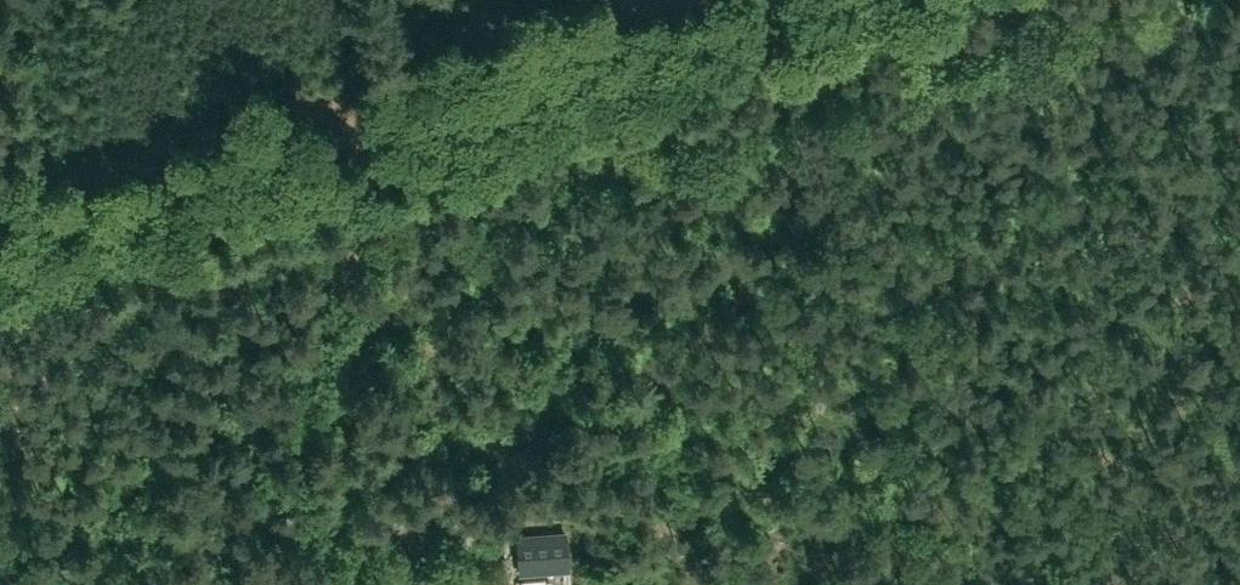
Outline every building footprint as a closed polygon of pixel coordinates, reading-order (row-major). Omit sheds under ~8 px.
[(567,532),(516,535),(518,574),(569,572),(567,532)]
